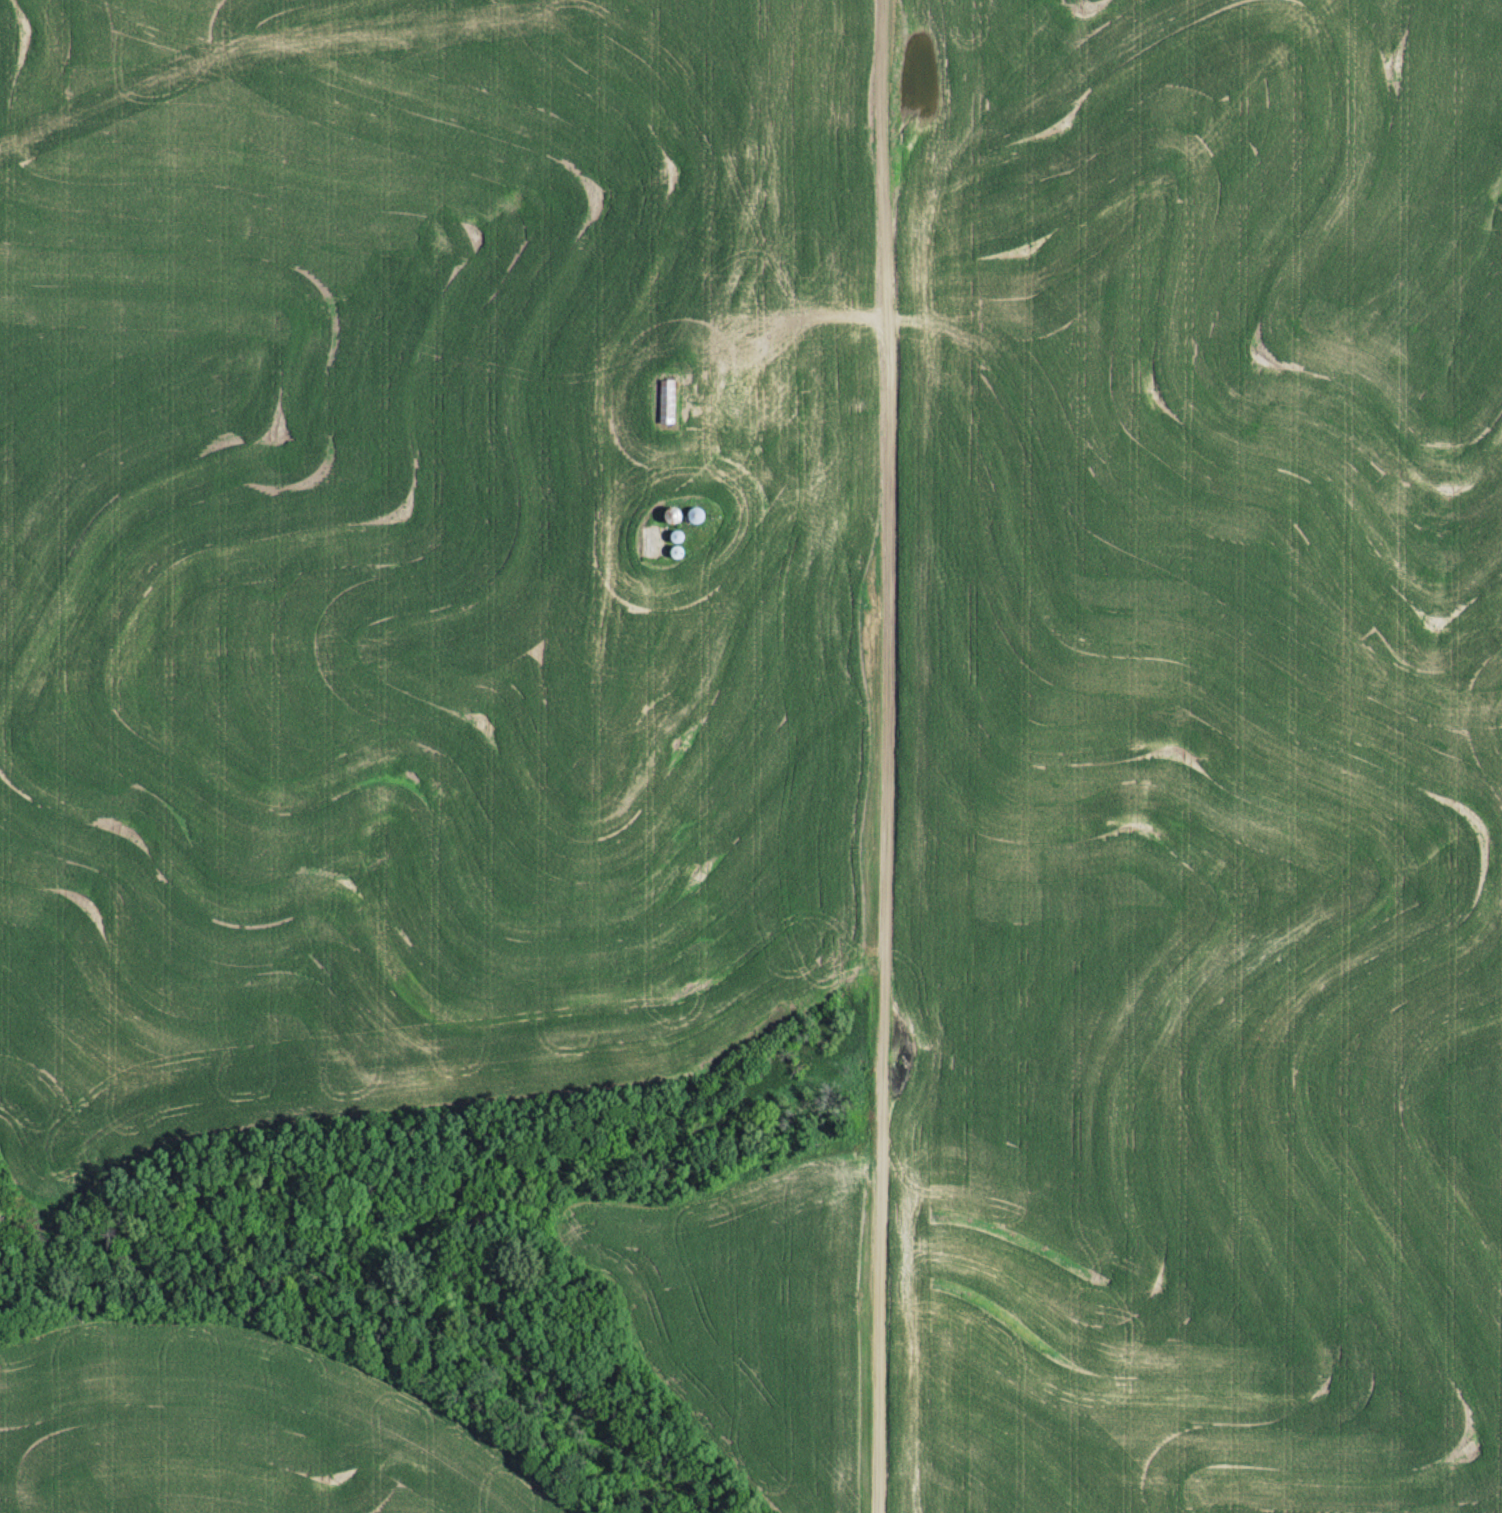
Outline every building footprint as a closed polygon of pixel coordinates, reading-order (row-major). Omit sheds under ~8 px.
[(658,423),(674,423),(674,378),(658,378),(658,423)]
